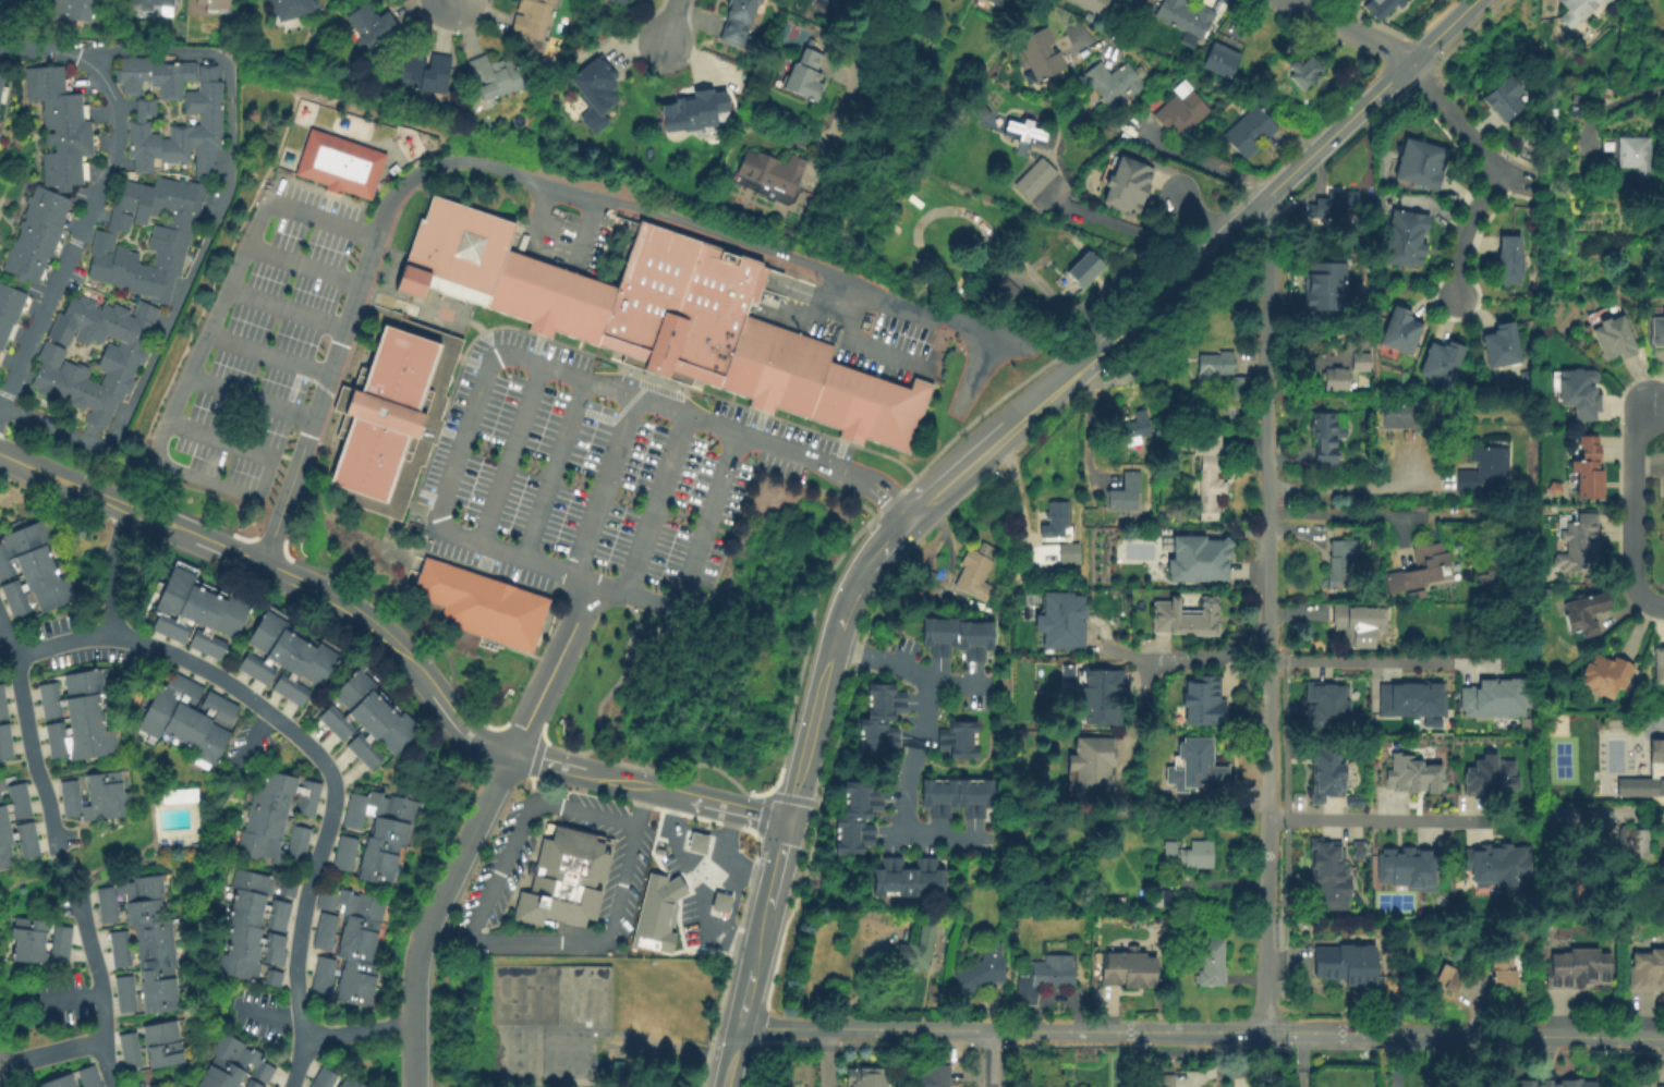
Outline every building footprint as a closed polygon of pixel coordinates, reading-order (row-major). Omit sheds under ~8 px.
[(51,15),(54,0),(95,0),(92,23),(90,22),(51,15)] [(129,3),(129,0),(173,0),(172,7),(148,5),(148,10),(135,10),(135,4),(129,3)] [(197,4),(197,0),(229,0),(229,10),(218,10),(218,14),(206,13),(206,4),(197,4)] [(275,17),(271,0),(312,0),(319,0),(320,8),(314,9),(315,13),(280,22),(278,16),(275,17)] [(519,12),(521,0),(561,0),(559,8),(556,7),(547,41),(511,33),(515,14),(523,16),(524,13),(519,12)] [(726,7),(728,0),(761,0),(760,5),(757,5),(743,48),(718,39),(729,8),(726,7)] [(1103,15),(1068,0),(1109,0),(1103,15)] [(1154,15),(1163,0),(1187,0),(1185,4),(1195,10),(1199,3),(1215,13),(1200,40),(1154,15)] [(1364,5),(1370,0),(1403,0),(1380,22),(1364,5)] [(1558,1),(1559,0),(1601,0),(1599,3),(1600,4),(1582,21),(1579,16),(1570,25),(1560,15),(1566,10),(1558,1)] [(402,26),(367,50),(362,41),(357,45),(354,38),(360,35),(347,16),(367,2),(376,14),(377,13),(379,16),(390,10),(402,26)] [(1036,82),(1018,40),(1048,27),(1055,42),(1050,45),(1055,53),(1059,51),(1067,69),(1036,82)] [(1230,80),(1202,65),(1214,41),(1241,56),(1230,80)] [(816,102),(782,88),(794,62),(797,63),(804,47),(823,54),(816,71),(823,74),(819,82),(825,84),(816,102)] [(432,53),(452,57),(446,95),(432,93),(432,95),(398,88),(403,57),(413,58),(413,57),(427,59),(426,65),(429,65),(432,53)] [(524,86),(484,101),(478,88),(486,85),(483,78),(476,82),(467,61),(486,54),(489,63),(503,58),(505,61),(513,59),(524,86)] [(604,117),(610,125),(594,138),(581,121),(590,113),(579,99),(583,95),(571,80),(603,56),(619,77),(612,81),(619,89),(614,93),(621,102),(604,117)] [(1325,70),(1303,90),(1289,75),(1293,72),(1290,69),(1290,65),(1295,61),(1297,61),(1301,65),(1312,56),(1325,70)] [(141,83),(141,95),(121,96),(121,84),(117,84),(117,69),(120,69),(120,58),(150,58),(150,62),(196,62),(197,82),(182,82),(182,100),(159,100),(159,87),(149,87),(149,83),(141,83)] [(1127,62),(1145,86),(1131,97),(1128,93),(1121,97),(1126,102),(1113,113),(1083,75),(1101,61),(1110,74),(1127,62)] [(222,81),(222,149),(215,149),(215,179),(195,180),(195,148),(192,148),(192,162),(159,162),(159,158),(151,157),(151,172),(133,173),(133,158),(129,158),(127,121),(135,121),(135,99),(154,99),(155,117),(145,117),(145,121),(148,121),(149,135),(159,135),(159,138),(169,138),(169,124),(198,124),(198,114),(184,114),(184,91),(198,91),(198,64),(217,64),(217,81),(222,81)] [(62,65),(22,66),(24,101),(41,100),(41,124),(56,133),(43,133),(44,141),(54,146),(51,152),(40,152),(42,186),(53,192),(69,192),(68,184),(86,183),(85,163),(79,159),(81,155),(90,155),(89,120),(81,121),(79,93),(63,94),(62,65)] [(1484,98),(1513,73),(1527,90),(1519,97),(1528,108),(1508,125),(1484,98)] [(726,91),(730,121),(716,122),(717,134),(702,136),(702,129),(699,130),(697,131),(685,132),(683,131),(666,133),(661,105),(663,101),(671,100),(672,101),(675,103),(678,102),(677,98),(687,97),(688,100),(696,99),(694,90),(712,88),(713,94),(726,91)] [(1211,111),(1181,136),(1174,126),(1168,131),(1154,113),(1177,94),(1180,97),(1191,88),(1211,111)] [(1255,103),(1278,129),(1265,139),(1261,135),(1254,142),(1259,147),(1244,160),(1222,135),(1255,103)] [(1045,142),(1030,137),(1028,143),(1018,141),(1020,134),(1006,130),(1008,121),(1022,124),(1024,119),(1034,122),(1033,127),(1047,132),(1045,142)] [(373,199),(345,190),(343,194),(326,187),(327,183),(295,173),(311,127),(389,154),(373,199)] [(1651,137),(1650,168),(1617,168),(1617,157),(1604,157),(1602,155),(1602,142),(1605,137),(1651,137)] [(1408,138),(1449,150),(1438,190),(1397,178),(1408,138)] [(760,152),(779,161),(779,162),(787,166),(792,154),(807,160),(792,196),(773,188),(769,188),(736,174),(745,150),(756,155),(757,151),(760,152)] [(1139,216),(1104,204),(1109,186),(1106,185),(1110,174),(1115,175),(1121,156),(1147,164),(1145,172),(1153,174),(1150,184),(1151,185),(1146,197),(1145,196),(1139,216)] [(1058,172),(1030,200),(1015,184),(1042,157),(1058,172)] [(155,176),(185,183),(186,181),(208,185),(205,203),(202,203),(199,213),(196,213),(189,245),(186,244),(179,277),(174,277),(168,305),(149,301),(150,296),(117,289),(118,285),(86,279),(92,254),(89,254),(96,229),(107,231),(112,204),(114,205),(120,180),(151,186),(155,176)] [(31,184),(0,270),(0,271),(23,280),(23,278),(38,284),(69,198),(31,184)] [(1359,191),(1358,213),(1331,212),(1331,218),(1316,218),(1316,198),(1326,198),(1327,191),(1359,191)] [(506,252),(486,310),(426,291),(423,301),(392,291),(417,218),(423,219),(430,196),(515,223),(506,252)] [(1384,262),(1394,209),(1433,216),(1430,235),(1423,234),(1421,246),(1429,247),(1424,270),(1384,262)] [(617,289),(639,222),(763,264),(762,268),(768,270),(755,306),(750,304),(745,317),(720,390),(691,380),(689,387),(619,364),(621,355),(597,347),(617,289)] [(1501,284),(1503,236),(1523,237),(1521,285),(1501,284)] [(1105,266),(1083,288),(1067,271),(1089,249),(1105,266)] [(501,316),(486,310),(506,252),(521,257),(501,316)] [(521,257),(535,261),(517,320),(501,316),(521,257)] [(517,320),(535,261),(571,273),(551,332),(549,340),(537,335),(525,332),(529,325),(517,320)] [(1307,312),(1307,265),(1348,265),(1348,313),(1307,312)] [(563,335),(551,332),(571,273),(583,278),(563,335)] [(1020,290),(1007,305),(989,290),(1003,274),(1020,290)] [(583,278),(602,283),(582,342),(563,335),(583,278)] [(0,283),(0,366),(23,291),(0,283)] [(582,342),(602,283),(617,289),(597,347),(582,342)] [(104,430),(83,420),(87,411),(89,412),(90,410),(85,407),(83,412),(68,404),(70,399),(64,395),(63,399),(51,394),(49,399),(36,393),(38,389),(29,384),(40,362),(36,359),(45,340),(66,350),(61,359),(72,364),(74,361),(90,368),(86,379),(99,384),(105,372),(96,368),(107,342),(118,346),(120,341),(106,334),(101,344),(90,340),(88,345),(73,339),(77,328),(76,327),(68,347),(46,338),(54,317),(60,319),(71,296),(78,300),(81,295),(96,302),(94,307),(98,309),(101,303),(112,307),(113,304),(129,310),(126,315),(132,317),(134,314),(132,313),(137,301),(159,309),(153,323),(156,325),(145,347),(149,350),(143,365),(137,364),(131,378),(135,380),(129,396),(124,393),(121,402),(118,401),(104,430)] [(1381,344),(1397,307),(1426,320),(1410,356),(1381,344)] [(1662,309),(1663,309),(1663,347),(1662,347),(1662,345),(1653,346),(1653,343),(1651,343),(1651,317),(1662,317),(1662,309)] [(1622,315),(1636,349),(1633,350),(1635,353),(1625,357),(1624,356),(1620,357),(1619,354),(1605,359),(1592,328),(1600,323),(1599,321),(1608,317),(1610,320),(1622,315)] [(720,390),(745,317),(774,327),(750,400),(720,390)] [(452,370),(406,355),(412,337),(398,331),(402,319),(463,341),(452,370)] [(1492,368),(1484,338),(1499,334),(1497,327),(1515,322),(1525,361),(1492,368)] [(350,491),(330,484),(348,433),(341,430),(347,414),(336,411),(344,386),(354,389),(360,375),(367,377),(385,327),(398,331),(412,337),(406,355),(397,381),(393,392),(389,404),(380,428),(373,450),(357,493),(350,491)] [(774,327),(798,334),(773,410),(770,416),(746,408),(750,400),(774,327)] [(798,334),(834,346),(827,364),(809,422),(773,410),(798,334)] [(1420,376),(1433,344),(1445,349),(1448,341),(1467,349),(1450,388),(1420,376)] [(1234,374),(1215,374),(1215,380),(1198,380),(1199,355),(1219,355),(1219,351),(1235,351),(1234,374)] [(1368,352),(1350,352),(1349,370),(1367,370),(1368,352)] [(406,355),(452,370),(444,396),(397,381),(406,355)] [(850,371),(830,429),(809,422),(827,364),(850,371)] [(1350,368),(1350,390),(1325,390),(1326,381),(1323,380),(1323,371),(1326,371),(1326,368),(1350,368)] [(1601,394),(1601,412),(1596,412),(1596,422),(1574,420),(1574,405),(1559,405),(1560,370),(1575,370),(1575,368),(1582,368),(1582,370),(1594,370),(1598,374),(1598,379),(1593,383),(1593,387),(1595,390),(1595,393),(1601,393),(1601,394)] [(830,429),(850,371),(883,382),(863,441),(861,449),(837,441),(840,432),(830,429)] [(1231,377),(1250,378),(1250,396),(1230,396),(1231,377)] [(889,450),(909,391),(913,379),(933,386),(909,456),(889,450)] [(393,392),(397,381),(444,396),(447,399),(442,410),(393,392)] [(909,391),(889,450),(863,441),(883,382),(909,391)] [(442,410),(439,422),(389,404),(393,392),(442,410)] [(1383,428),(1383,401),(1423,401),(1423,428),(1383,428)] [(380,428),(389,404),(439,422),(442,423),(434,447),(430,445),(380,428)] [(1145,407),(1152,433),(1138,438),(1139,442),(1132,443),(1131,438),(1125,440),(1120,424),(1135,419),(1133,411),(1145,407)] [(1339,413),(1339,465),(1316,465),(1316,444),(1319,444),(1319,437),(1313,437),(1313,429),(1310,429),(1310,419),(1313,419),(1313,413),(1339,413)] [(1176,457),(1179,424),(1228,427),(1222,521),(1199,518),(1203,460),(1176,457)] [(373,450),(380,428),(430,445),(423,467),(418,466),(373,450)] [(1604,499),(1578,499),(1577,473),(1570,473),(1570,460),(1580,460),(1580,444),(1578,444),(1578,435),(1599,435),(1599,442),(1602,442),(1602,460),(1599,460),(1599,469),(1603,469),(1604,499)] [(1508,448),(1507,494),(1457,493),(1458,468),(1478,468),(1478,461),(1471,461),(1471,447),(1508,448)] [(418,466),(399,521),(347,502),(350,491),(357,493),(373,450),(418,466)] [(1140,472),(1140,493),(1137,493),(1137,510),(1107,510),(1107,490),(1123,490),(1123,472),(1140,472)] [(1081,564),(1059,564),(1059,544),(1064,544),(1064,536),(1041,537),(1041,526),(1049,525),(1049,502),(1067,502),(1068,525),(1071,525),(1072,542),(1080,542),(1081,564)] [(1596,513),(1598,571),(1562,572),(1562,565),(1553,565),(1553,557),(1556,557),(1556,552),(1567,552),(1567,540),(1560,540),(1560,529),(1567,529),(1567,522),(1578,522),(1578,513),(1596,513)] [(42,542),(0,560),(0,534),(42,516),(51,539),(42,542)] [(1213,541),(1223,541),(1226,538),(1232,545),(1229,548),(1229,551),(1230,551),(1230,552),(1225,552),(1225,558),(1228,558),(1228,562),(1226,562),(1226,582),(1169,581),(1169,573),(1167,573),(1168,561),(1174,561),(1174,552),(1187,552),(1187,537),(1204,538),(1204,541),(1213,541)] [(996,547),(991,558),(995,560),(985,579),(995,585),(986,601),(954,584),(963,565),(960,563),(969,547),(976,551),(983,539),(996,547)] [(1355,554),(1355,558),(1358,558),(1358,589),(1329,589),(1329,571),(1331,571),(1331,558),(1332,558),(1332,540),(1346,540),(1360,540),(1360,554),(1355,554)] [(5,576),(0,578),(0,560),(42,542),(50,559),(19,572),(5,577),(5,576)] [(1444,542),(1446,552),(1449,551),(1455,579),(1428,584),(1429,587),(1408,591),(1408,593),(1390,596),(1386,573),(1407,569),(1408,572),(1418,571),(1413,548),(1444,542)] [(474,576),(456,631),(437,624),(442,609),(409,597),(423,558),(474,576)] [(4,600),(0,590),(0,584),(15,577),(19,583),(23,582),(19,572),(50,559),(58,578),(29,589),(22,593),(4,600)] [(166,636),(148,628),(158,609),(151,607),(171,564),(194,574),(192,578),(166,636)] [(37,607),(29,589),(58,578),(64,575),(72,593),(37,607)] [(474,576),(549,601),(530,657),(456,631),(474,576)] [(185,637),(183,636),(180,643),(166,636),(192,578),(208,586),(185,637)] [(201,652),(185,646),(189,638),(185,637),(208,586),(227,594),(211,627),(208,635),(201,652)] [(1407,594),(1424,590),(1425,597),(1418,598),(1419,601),(1409,603),(1407,594)] [(1599,633),(1581,637),(1579,630),(1569,633),(1564,613),(1567,613),(1564,601),(1571,600),(1570,595),(1584,590),(1586,597),(1606,591),(1611,608),(1593,612),(1599,633)] [(233,637),(211,627),(227,594),(228,591),(250,601),(233,637)] [(28,610),(11,618),(4,600),(22,593),(28,610)] [(1042,595),(1083,595),(1083,606),(1084,606),(1085,620),(1083,620),(1083,650),(1042,651),(1042,634),(1034,634),(1034,618),(1042,618),(1042,595)] [(1152,603),(1169,603),(1169,598),(1179,598),(1180,615),(1200,615),(1200,598),(1216,597),(1216,607),(1218,607),(1219,624),(1217,624),(1218,636),(1169,636),(1169,634),(1152,634),(1152,603)] [(283,622),(265,654),(243,640),(266,603),(287,616),(283,622)] [(1332,606),(1348,606),(1348,609),(1387,609),(1387,633),(1378,634),(1378,639),(1374,639),(1374,650),(1352,650),(1352,648),(1343,648),(1341,631),(1332,631),(1332,606)] [(924,613),(934,614),(934,618),(949,618),(949,614),(959,614),(959,618),(969,618),(969,622),(984,622),(984,618),(994,618),(993,642),(985,642),(985,655),(965,654),(967,642),(958,642),(958,638),(950,638),(950,651),(932,650),(932,637),(923,637),(924,613)] [(265,654),(283,622),(300,632),(272,676),(269,674),(264,685),(250,676),(260,660),(265,654)] [(272,676),(300,632),(316,642),(296,673),(292,680),(282,697),(268,688),(275,677),(272,676)] [(224,642),(216,660),(201,652),(208,635),(224,642)] [(316,642),(319,636),(340,649),(317,686),(296,673),(316,642)] [(1654,646),(1663,646),(1663,687),(1663,683),(1655,683),(1654,646)] [(250,676),(234,667),(244,650),(260,660),(250,676)] [(1598,657),(1615,664),(1617,660),(1637,669),(1626,694),(1622,692),(1616,705),(1604,699),(1603,701),(1592,696),(1593,695),(1584,691),(1598,657)] [(347,710),(329,693),(360,662),(377,680),(368,688),(347,710)] [(1071,681),(1071,665),(1059,664),(1059,680),(1071,681)] [(95,693),(65,697),(62,674),(106,667),(110,689),(95,693)] [(186,680),(159,731),(155,740),(134,728),(158,682),(163,685),(170,671),(186,680)] [(1076,671),(1122,671),(1123,679),(1126,680),(1127,696),(1117,696),(1117,726),(1082,726),(1082,724),(1077,724),(1076,671)] [(1185,726),(1185,708),(1181,708),(1181,694),(1185,695),(1185,681),(1190,681),(1190,675),(1220,676),(1220,698),(1225,700),(1224,728),(1185,726)] [(1518,679),(1518,683),(1526,684),(1526,705),(1520,705),(1520,713),(1460,713),(1460,688),(1469,688),(1469,686),(1479,686),(1479,680),(1490,680),(1490,683),(1495,683),(1495,680),(1508,680),(1508,679),(1518,679)] [(175,740),(159,731),(186,680),(201,687),(196,694),(198,695),(175,740)] [(282,697),(292,680),(307,689),(297,706),(282,697)] [(1345,698),(1344,712),(1358,712),(1358,726),(1347,726),(1347,721),(1344,720),(1344,730),(1317,730),(1317,728),(1303,728),(1303,715),(1303,705),(1312,705),(1312,701),(1303,701),(1303,680),(1331,680),(1331,686),(1345,686),(1345,698)] [(38,701),(35,684),(54,681),(58,698),(38,701)] [(1440,682),(1440,694),(1443,694),(1443,715),(1428,715),(1428,717),(1438,717),(1438,725),(1421,725),(1421,715),(1376,715),(1376,682),(1398,682),(1398,681),(1418,681),(1418,683),(1420,683),(1420,681),(1430,681),(1430,682),(1440,682)] [(869,684),(892,684),(892,693),(906,693),(906,711),(892,711),(892,720),(885,720),(885,728),(897,728),(897,746),(885,746),(885,755),(861,755),(861,745),(865,745),(865,730),(861,730),(861,720),(869,720),(869,710),(873,710),(873,694),(869,694),(869,684)] [(368,688),(381,701),(359,725),(352,719),(348,723),(352,728),(339,741),(327,730),(341,716),(347,710),(368,688)] [(207,721),(193,748),(175,740),(198,695),(201,696),(204,689),(220,697),(211,715),(207,721)] [(65,697),(95,693),(98,711),(52,719),(52,716),(40,718),(38,701),(58,698),(65,697)] [(220,697),(235,706),(227,722),(211,715),(220,697)] [(381,701),(396,716),(373,737),(367,743),(354,756),(344,745),(356,733),(361,736),(365,732),(359,725),(381,701)] [(327,730),(315,717),(328,703),(341,716),(327,730)] [(98,711),(101,730),(45,738),(42,723),(52,722),(52,719),(98,711)] [(396,716),(400,711),(416,728),(390,754),(373,737),(396,716)] [(9,738),(0,739),(0,722),(7,721),(9,738)] [(193,748),(207,721),(228,732),(207,771),(186,760),(193,748)] [(952,722),(976,722),(975,732),(972,732),(972,747),(975,747),(975,757),(952,757),(952,749),(939,749),(939,730),(952,730),(952,722)] [(101,730),(113,728),(118,752),(66,760),(65,755),(48,757),(45,738),(101,730)] [(11,757),(0,758),(0,739),(9,738),(11,757)] [(1074,740),(1114,738),(1114,767),(1109,767),(1109,777),(1112,777),(1112,795),(1101,795),(1102,797),(1073,796),(1073,772),(1067,772),(1067,757),(1074,758),(1074,740)] [(1182,740),(1212,740),(1212,768),(1230,768),(1230,789),(1188,789),(1188,793),(1174,793),(1174,785),(1165,785),(1166,768),(1173,768),(1173,757),(1177,756),(1176,744),(1182,744),(1182,740)] [(1339,746),(1339,762),(1344,762),(1344,778),(1343,778),(1343,795),(1325,795),(1325,794),(1323,794),(1323,802),(1321,802),(1321,803),(1310,803),(1310,792),(1311,792),(1311,790),(1310,790),(1310,775),(1311,775),(1311,764),(1310,764),(1310,755),(1312,755),(1312,752),(1311,752),(1311,740),(1329,741),(1329,744),(1336,744),(1336,746),(1339,746)] [(354,756),(367,743),(380,756),(367,769),(354,756)] [(1653,743),(1663,743),(1663,762),(1653,762),(1653,743)] [(1436,764),(1436,772),(1442,772),(1442,784),(1441,784),(1441,787),(1433,787),(1433,791),(1421,791),(1421,789),(1414,789),(1414,791),(1390,791),(1390,787),(1382,787),(1382,768),(1387,768),(1387,752),(1410,753),(1410,759),(1417,759),(1417,764),(1436,764)] [(1503,758),(1503,759),(1514,759),(1514,772),(1514,775),(1518,775),(1518,787),(1507,787),(1507,796),(1497,796),(1489,796),(1489,794),(1484,794),(1484,795),(1466,795),(1466,783),(1463,783),(1463,771),(1465,771),(1465,767),(1474,767),(1474,759),(1483,759),(1483,753),(1496,753),(1496,758),(1503,758)] [(86,795),(84,795),(83,784),(84,784),(83,773),(118,769),(120,792),(86,795)] [(297,795),(290,793),(262,786),(266,769),(295,777),(293,784),(300,785),(301,778),(319,782),(315,799),(297,795)] [(59,797),(57,780),(75,778),(77,795),(59,797)] [(26,798),(9,802),(5,784),(23,781),(26,798)] [(923,781),(933,781),(933,784),(948,784),(948,781),(968,781),(968,784),(983,784),(983,781),(993,781),(993,805),(984,805),(984,817),(965,817),(965,805),(949,804),(949,817),(931,817),(931,804),(923,804),(923,781)] [(846,782),(870,782),(869,791),(882,791),(882,809),(869,809),(869,817),(861,817),(861,826),(873,826),(873,844),(861,844),(860,852),(837,852),(837,842),(840,842),(841,827),(837,827),(837,817),(845,817),(845,807),(849,807),(849,792),(846,792),(846,782)] [(1655,782),(1663,782),(1663,799),(1655,799),(1655,782)] [(290,793),(284,817),(248,808),(254,784),(262,786),(290,793)] [(160,803),(159,790),(194,786),(195,799),(160,803)] [(405,823),(373,816),(361,814),(343,809),(348,792),(366,796),(367,790),(380,792),(379,796),(386,797),(387,794),(415,801),(410,825),(405,823)] [(120,792),(129,791),(132,814),(100,817),(99,813),(92,814),(93,818),(78,820),(77,815),(61,816),(59,797),(77,795),(78,805),(87,804),(86,795),(120,792)] [(315,799),(311,816),(293,811),(297,795),(315,799)] [(1361,795),(1361,805),(1344,805),(1344,795),(1361,795)] [(21,819),(0,823),(0,804),(1,804),(9,802),(26,798),(29,815),(20,817),(21,819)] [(1575,808),(1562,807),(1562,820),(1575,820),(1575,808)] [(248,808),(284,817),(279,839),(243,830),(248,808)] [(343,809),(361,814),(357,829),(340,825),(343,809)] [(397,843),(367,835),(373,816),(405,823),(401,844),(397,843)] [(8,841),(0,842),(0,823),(21,819),(21,821),(31,819),(34,835),(16,840),(8,841)] [(288,841),(291,825),(308,829),(304,845),(288,841)] [(511,920),(540,925),(541,918),(582,926),(583,918),(594,920),(599,890),(591,889),(592,881),(603,883),(608,853),(600,852),(602,842),(592,841),(594,833),(552,826),(550,839),(539,837),(529,892),(517,890),(511,920)] [(1648,856),(1626,856),(1626,841),(1622,841),(1622,829),(1648,829),(1648,856)] [(243,830),(279,839),(277,847),(286,850),(288,841),(304,845),(301,863),(284,858),(283,864),(269,860),(270,856),(264,855),(263,858),(235,852),(241,830),(243,830)] [(688,850),(693,832),(708,836),(704,854),(688,850)] [(335,851),(338,834),(355,839),(352,855),(335,851)] [(34,835),(37,854),(21,858),(16,840),(34,835)] [(360,856),(364,835),(367,835),(397,843),(392,864),(360,856)] [(1321,835),(1321,839),(1338,839),(1338,857),(1343,857),(1343,864),(1345,864),(1345,896),(1345,909),(1310,909),(1310,892),(1308,892),(1308,880),(1307,880),(1307,866),(1307,850),(1305,850),(1305,838),(1308,838),(1307,835),(1321,835)] [(13,865),(0,867),(0,842),(8,841),(13,865)] [(1360,841),(1360,857),(1351,857),(1351,841),(1360,841)] [(1164,842),(1176,842),(1176,850),(1190,850),(1190,842),(1213,842),(1212,868),(1185,868),(1185,866),(1164,866),(1164,842)] [(1506,842),(1506,845),(1526,845),(1526,887),(1489,887),(1489,880),(1483,880),(1483,886),(1470,886),(1470,880),(1466,880),(1466,869),(1460,869),(1460,847),(1466,847),(1466,848),(1475,848),(1475,843),(1494,844),(1494,842),(1506,842)] [(1410,846),(1409,853),(1412,853),(1412,847),(1430,847),(1430,850),(1438,850),(1438,869),(1432,869),(1431,890),(1417,890),(1417,889),(1404,889),(1404,883),(1388,883),(1388,881),(1373,881),(1373,852),(1378,852),(1378,847),(1397,847),(1397,846),(1410,846)] [(352,855),(348,870),(330,866),(335,851),(352,855)] [(392,864),(387,884),(354,877),(360,856),(392,864)] [(883,857),(901,858),(901,870),(909,870),(918,870),(918,858),(936,858),(936,871),(944,871),(944,895),(934,895),(934,891),(919,891),(919,894),(899,894),(899,891),(884,890),(884,894),(874,894),(874,870),(883,870),(883,857)] [(233,887),(229,886),(232,867),(295,882),(292,896),(276,892),(279,882),(272,880),(269,895),(264,894),(233,887)] [(156,897),(122,902),(121,893),(112,894),(113,903),(96,905),(94,888),(111,887),(110,879),(123,877),(124,881),(132,881),(131,877),(158,874),(160,897),(156,897)] [(691,938),(664,943),(651,879),(678,874),(691,938)] [(229,903),(233,887),(264,894),(260,911),(229,903)] [(343,914),(340,913),(342,903),(333,902),(331,911),(314,906),(317,890),(333,893),(335,889),(338,890),(338,888),(348,890),(348,892),(355,894),(355,892),(384,899),(378,921),(343,914)] [(1155,891),(1187,891),(1187,904),(1155,904),(1155,891)] [(712,908),(716,892),(732,896),(728,913),(712,908)] [(132,923),(124,923),(122,902),(156,897),(158,919),(132,923)] [(267,913),(270,897),(290,902),(287,917),(267,913)] [(113,903),(116,920),(98,923),(96,905),(113,903)] [(228,919),(226,919),(229,903),(260,911),(256,926),(228,919)] [(315,928),(318,911),(335,915),(331,931),(315,928)] [(287,917),(283,930),(264,926),(267,913),(287,917)] [(339,933),(343,914),(378,921),(374,942),(339,933)] [(13,938),(8,938),(9,927),(11,927),(12,916),(47,920),(46,931),(44,930),(42,941),(13,938)] [(134,945),(132,923),(158,919),(169,918),(171,941),(134,945)] [(228,937),(224,936),(228,919),(256,926),(259,927),(255,943),(228,937)] [(928,969),(922,968),(922,970),(896,966),(899,945),(909,946),(909,944),(918,945),(921,923),(935,925),(928,969)] [(50,942),(52,925),(70,926),(68,944),(50,942)] [(331,931),(327,949),(311,944),(315,928),(331,931)] [(108,949),(107,931),(124,929),(126,946),(108,949)] [(266,945),(263,945),(266,931),(284,936),(281,950),(266,945)] [(342,957),(333,955),(339,933),(374,942),(368,963),(342,957)] [(254,961),(223,953),(228,937),(255,943),(258,944),(254,961)] [(42,941),(41,951),(44,951),(42,963),(11,958),(13,938),(42,941)] [(1224,986),(1193,985),(1194,975),(1199,975),(1199,970),(1202,970),(1202,939),(1225,940),(1224,986)] [(171,966),(137,969),(134,945),(171,941),(173,965),(171,966)] [(68,944),(65,962),(48,961),(50,942),(68,944)] [(958,999),(951,986),(957,982),(954,975),(982,960),(982,942),(1003,943),(1001,957),(1005,957),(1004,982),(992,982),(980,989),(979,987),(958,999)] [(281,950),(286,950),(282,964),(263,960),(266,945),(281,950)] [(126,946),(129,965),(110,967),(108,949),(126,946)] [(1380,951),(1380,991),(1348,991),(1348,984),(1323,984),(1323,982),(1319,982),(1317,952),(1380,951)] [(1516,986),(1492,987),(1492,952),(1513,951),(1516,986)] [(223,953),(254,961),(259,962),(255,977),(263,979),(265,968),(281,972),(278,986),(214,970),(218,952),(223,953)] [(1105,980),(1105,962),(1092,962),(1092,954),(1105,954),(1105,960),(1121,960),(1121,963),(1150,964),(1150,985),(1119,985),(1119,980),(1105,980)] [(1655,954),(1663,955),(1663,993),(1631,993),(1631,970),(1637,970),(1637,958),(1655,958),(1655,954)] [(312,972),(315,955),(333,960),(329,976),(312,972)] [(1015,1002),(1018,976),(1027,976),(1027,961),(1044,961),(1044,964),(1065,964),(1065,955),(1070,955),(1070,964),(1076,964),(1076,987),(1040,986),(1034,1004),(1015,1002)] [(1613,988),(1591,988),(1591,992),(1547,992),(1547,969),(1554,969),(1554,960),(1589,960),(1589,956),(1614,957),(1613,988)] [(371,986),(338,978),(342,957),(368,963),(379,966),(377,977),(373,976),(371,986)] [(1434,985),(1443,964),(1463,973),(1456,990),(1445,986),(1443,989),(1434,985)] [(139,991),(137,969),(171,966),(173,988),(139,991)] [(491,1085),(491,968),(614,969),(614,1086),(491,1085)] [(329,976),(325,993),(307,989),(312,972),(329,976)] [(114,993),(112,976),(130,974),(132,992),(114,993)] [(338,978),(371,986),(366,1007),(337,1000),(339,990),(336,989),(338,978)] [(173,988),(175,1009),(142,1013),(139,991),(173,988)] [(132,992),(134,1010),(117,1011),(114,993),(132,992)] [(144,1046),(139,1025),(174,1018),(178,1039),(144,1046)] [(214,1052),(207,1049),(219,1028),(243,1042),(242,1046),(248,1049),(250,1047),(262,1053),(259,1058),(272,1065),(265,1080),(250,1072),(253,1065),(246,1062),(242,1068),(214,1052)] [(136,1048),(119,1051),(116,1034),(133,1030),(136,1048)] [(178,1039),(182,1061),(148,1067),(144,1046),(178,1039)] [(119,1051),(136,1048),(139,1064),(122,1067),(119,1051)] [(244,1070),(235,1086),(230,1086),(203,1072),(214,1052),(242,1068),(244,1070)] [(98,1083),(87,1086),(81,1086),(74,1070),(92,1063),(98,1083)] [(949,1066),(949,1086),(919,1086),(919,1075),(926,1075),(926,1065),(949,1066)] [(335,1075),(327,1086),(322,1086),(311,1080),(319,1066),(335,1075)] [(888,1074),(888,1086),(847,1086),(847,1071),(884,1071),(884,1074),(888,1074)] [(66,1072),(72,1086),(38,1086),(37,1083),(66,1072)] [(203,1072),(230,1086),(195,1086),(203,1072)] [(1149,1074),(1150,1086),(1171,1086),(1171,1073),(1149,1074)] [(343,1074),(367,1086),(336,1086),(343,1074)] [(1587,1076),(1586,1086),(1556,1086),(1557,1076),(1587,1076)] [(264,1086),(263,1086),(242,1086),(247,1077),(264,1086)]
